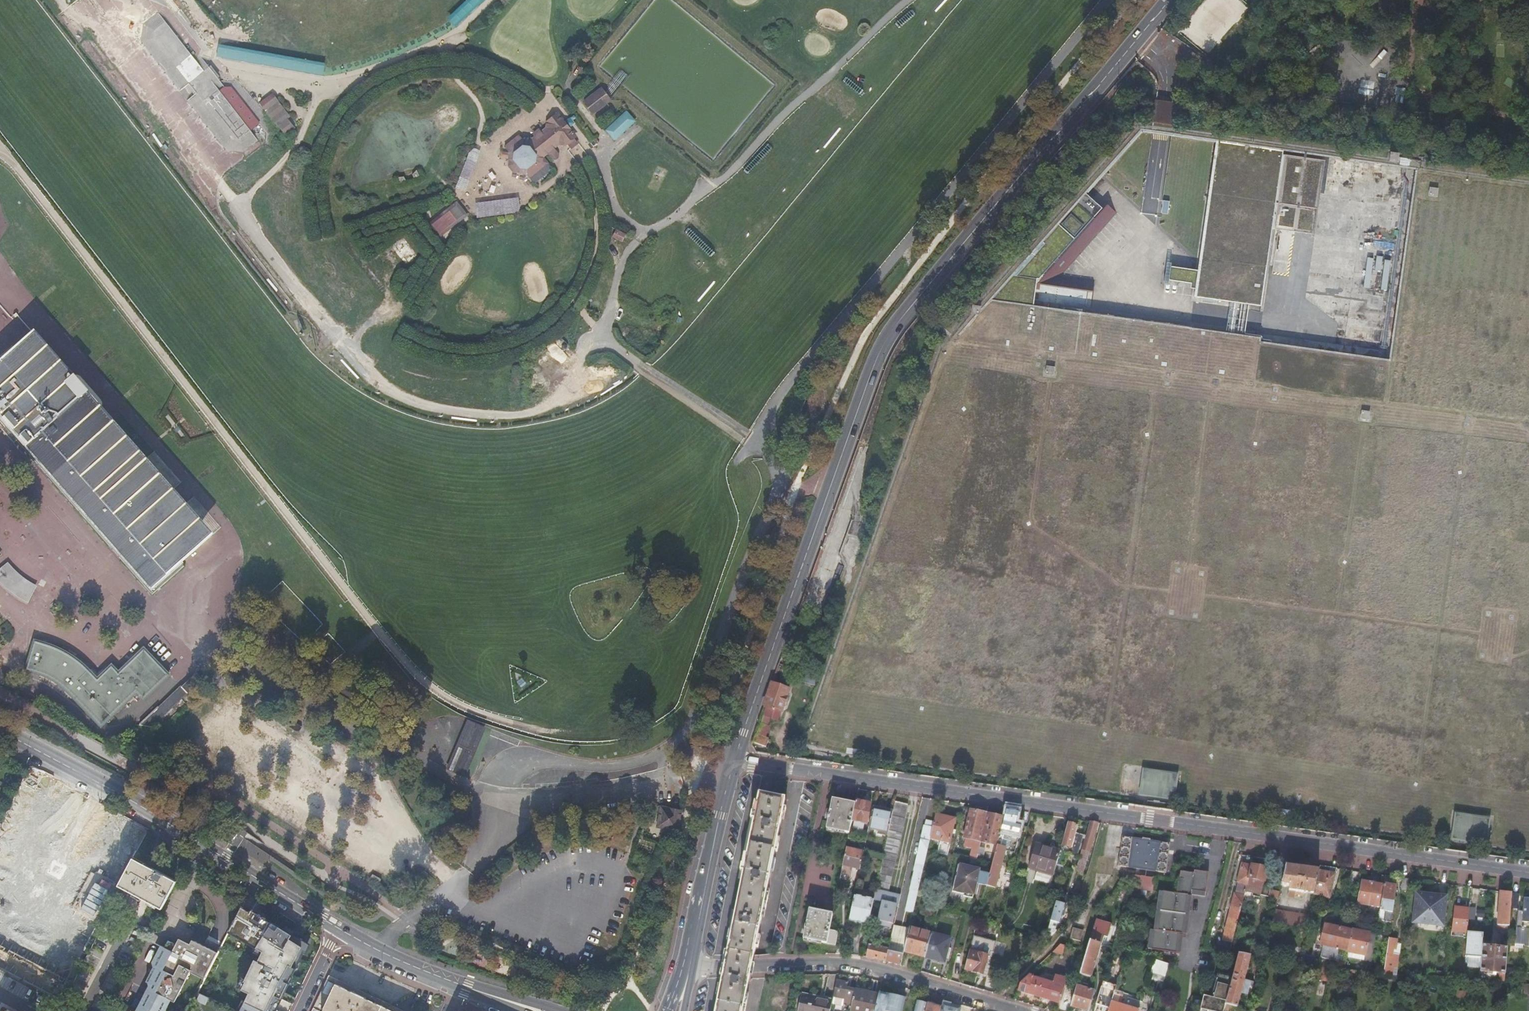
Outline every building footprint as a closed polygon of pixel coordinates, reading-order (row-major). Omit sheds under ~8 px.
[(448,18),(457,27),(485,0),(467,0),(448,18)] [(1249,9),(1238,0),(1205,0),(1179,29),(1208,55),(1249,9)] [(142,24),(141,41),(225,149),(243,152),(258,140),(220,91),(225,87),(202,57),(197,61),(158,12),(142,24)] [(217,59),(324,73),(326,60),(218,46),(217,59)] [(574,101),(564,109),(582,131),(591,123),(592,117),(591,115),(610,99),(601,87),(584,101),(581,103),(580,102),(574,101)] [(285,135),(297,125),(272,93),(259,103),(285,135)] [(1163,101),(1155,100),(1153,122),(1161,123),(1175,125),(1178,103),(1163,101)] [(626,110),(605,131),(616,141),(637,120),(626,110)] [(558,113),(548,121),(546,129),(540,134),(530,142),(523,142),(519,136),(504,147),(509,153),(508,160),(506,162),(517,176),(519,173),(526,174),(529,179),(548,164),(542,156),(547,152),(551,158),(552,159),(553,160),(554,160),(555,160),(556,160),(556,159),(557,159),(557,158),(558,157),(558,156),(558,155),(557,154),(552,148),(558,143),(564,144),(575,135),(558,113)] [(1070,137),(1062,146),(1067,150),(1075,141),(1070,137)] [(1277,149),(1217,140),(1200,261),(1198,271),(1168,267),(1166,283),(1196,289),(1195,296),(1261,307),(1273,228),(1283,155),(1284,150),(1277,149)] [(469,147),(458,189),(468,191),(479,149),(469,147)] [(1283,155),(1273,228),(1314,234),(1325,160),(1283,155)] [(1361,177),(1362,162),(1336,160),(1335,175),(1361,177)] [(1335,179),(1333,194),(1339,195),(1341,180),(1335,179)] [(1102,208),(1085,193),(991,299),(1089,314),(1092,292),(1050,285),(1115,213),(1116,212),(1106,204),(1102,208)] [(475,202),(477,216),(520,212),(518,198),(475,202)] [(460,204),(430,224),(438,236),(468,217),(460,204)] [(623,241),(626,233),(616,229),(612,237),(623,241)] [(1387,258),(1368,256),(1365,286),(1372,286),(1373,271),(1386,272),(1387,258)] [(920,314),(912,324),(916,326),(923,317),(920,314)] [(0,361),(0,419),(152,594),(184,566),(181,562),(215,532),(37,329),(33,332),(0,361)] [(1046,360),(1046,373),(1054,374),(1055,360),(1046,360)] [(0,569),(0,581),(11,592),(28,603),(36,585),(20,576),(8,562),(0,569)] [(91,714),(93,716),(107,703),(115,712),(132,696),(137,701),(141,698),(143,700),(169,674),(144,648),(119,672),(112,665),(98,678),(84,665),(75,658),(61,650),(45,643),(35,641),(26,669),(39,674),(51,680),(61,687),(67,691),(73,696),(78,700),(85,707),(91,714)] [(783,652),(778,667),(784,669),(789,654),(783,652)] [(806,671),(804,681),(811,682),(813,672),(806,671)] [(157,706),(138,725),(150,727),(185,693),(186,694),(202,679),(195,672),(180,687),(180,686),(158,707),(157,706)] [(789,690),(772,684),(762,715),(767,717),(770,708),(781,712),(789,690)] [(107,703),(93,716),(100,726),(115,712),(107,703)] [(291,720),(289,724),(298,730),(300,726),(291,720)] [(468,720),(448,768),(467,776),(486,728),(468,720)] [(755,735),(752,743),(765,747),(767,739),(755,735)] [(1143,771),(1140,795),(1174,800),(1177,776),(1143,771)] [(727,953),(727,955),(754,955),(755,950),(757,939),(761,920),(766,893),(770,874),(772,863),(774,853),(777,839),(781,821),(783,809),(785,800),(759,795),(757,805),(755,815),(752,814),(751,819),(751,820),(754,821),(744,867),(742,866),(740,872),(743,873),(742,880),(735,912),(729,943),(728,950),(727,953)] [(826,831),(848,835),(851,823),(854,806),(832,802),(826,831)] [(869,805),(855,803),(854,806),(851,823),(865,826),(869,805)] [(887,837),(882,858),(875,891),(888,894),(907,806),(894,803),(892,813),(887,837)] [(94,853),(116,813),(99,804),(77,844),(94,853)] [(657,826),(664,827),(677,830),(681,810),(670,809),(661,807),(657,826)] [(872,809),(868,830),(877,832),(876,835),(887,837),(892,813),(872,809)] [(1018,813),(1005,811),(1003,819),(1000,832),(1009,834),(1007,845),(1015,847),(1021,827),(1015,825),(1018,813)] [(971,842),(968,858),(980,861),(981,852),(976,851),(978,843),(996,847),(998,837),(1000,832),(1003,819),(969,812),(962,840),(971,842)] [(1455,814),(1452,839),(1486,844),(1489,819),(1455,814)] [(954,820),(934,816),(931,829),(929,840),(940,842),(937,854),(946,856),(949,844),(954,820)] [(737,879),(742,880),(743,873),(740,872),(742,866),(744,867),(754,821),(751,820),(751,819),(749,819),(737,879)] [(1089,853),(1097,824),(1089,822),(1081,851),(1089,853)] [(1077,827),(1066,824),(1060,846),(1070,849),(1077,827)] [(914,909),(921,877),(928,844),(929,840),(931,829),(923,828),(920,842),(909,891),(913,892),(909,908),(914,909)] [(115,856),(130,865),(133,860),(141,846),(125,837),(115,856)] [(996,847),(992,864),(985,889),(994,892),(1006,849),(1002,848),(1004,843),(1001,842),(1002,838),(998,837),(996,847)] [(1121,838),(1118,868),(1166,873),(1169,843),(1121,838)] [(40,842),(27,867),(46,878),(60,854),(40,842)] [(1028,869),(1052,876),(1055,866),(1059,852),(1035,845),(1028,869)] [(863,854),(845,851),(839,884),(851,886),(855,869),(860,870),(863,854)] [(1059,852),(1055,866),(1062,868),(1066,855),(1059,852)] [(653,860),(636,853),(632,864),(649,870),(653,860)] [(1079,856),(1075,870),(1080,871),(1082,866),(1084,866),(1087,858),(1079,856)] [(1222,943),(1217,942),(1215,949),(1230,952),(1243,900),(1245,893),(1247,884),(1251,866),(1253,857),(1246,856),(1244,864),(1242,864),(1238,882),(1236,894),(1234,894),(1234,898),(1222,943)] [(130,865),(118,888),(142,901),(161,911),(176,884),(157,873),(133,860),(130,865)] [(968,863),(965,874),(971,876),(970,883),(977,885),(981,866),(968,863)] [(1266,870),(1251,866),(1247,884),(1245,893),(1260,896),(1266,870)] [(1295,868),(1285,866),(1283,874),(1280,886),(1289,887),(1288,891),(1313,895),(1318,872),(1301,869),(1295,868)] [(1318,872),(1313,895),(1329,899),(1335,869),(1319,867),(1318,872)] [(1205,897),(1208,876),(1193,874),(1180,872),(1179,880),(1182,881),(1180,895),(1180,896),(1162,893),(1160,912),(1157,932),(1154,931),(1154,932),(1151,951),(1172,954),(1172,951),(1180,952),(1182,935),(1185,936),(1191,895),(1205,897)] [(1133,885),(1133,889),(1153,892),(1155,878),(1127,875),(1126,884),(1133,885)] [(1383,886),(1361,882),(1356,905),(1379,908),(1383,886)] [(1390,923),(1396,888),(1383,886),(1379,908),(1379,912),(1384,913),(1383,922),(1390,923)] [(952,889),(944,887),(939,910),(946,911),(952,889)] [(858,889),(856,897),(871,900),(873,893),(858,889)] [(79,903),(57,891),(45,911),(68,924),(79,903)] [(1268,898),(1277,900),(1278,893),(1270,891),(1268,898)] [(1504,975),(1510,907),(1511,894),(1500,892),(1496,932),(1501,932),(1500,950),(1482,949),(1481,960),(1480,973),(1487,974),(1486,976),(1492,976),(1492,974),(1504,975)] [(769,893),(766,893),(761,920),(764,920),(769,893)] [(1160,912),(1162,893),(1159,893),(1154,931),(1157,932),(1160,912)] [(1415,896),(1412,921),(1443,925),(1446,900),(1432,898),(1431,898),(1430,897),(1429,897),(1428,897),(1427,897),(1427,898),(1415,896)] [(854,897),(850,920),(869,924),(873,901),(871,900),(856,897),(854,897)] [(235,910),(240,912),(243,906),(245,902),(241,900),(235,910)] [(1514,945),(1527,946),(1528,930),(1526,930),(1527,924),(1528,924),(1528,901),(1523,901),(1522,912),(1517,912),(1514,945)] [(891,925),(893,918),(890,918),(891,910),(894,911),(895,907),(892,907),(893,905),(881,903),(877,922),(891,925)] [(1044,940),(1046,942),(1056,933),(1053,929),(1054,924),(1057,925),(1060,916),(1062,916),(1065,906),(1055,903),(1044,940)] [(297,999),(286,993),(310,945),(274,922),(273,923),(267,919),(267,918),(253,909),(251,911),(243,906),(240,912),(229,932),(238,937),(257,949),(257,948),(264,951),(259,961),(256,960),(245,981),(246,982),(242,990),(250,994),(241,1010),(291,1010),(297,999)] [(1467,934),(1469,910),(1453,908),(1451,932),(1467,934)] [(1274,911),(1271,923),(1304,929),(1307,916),(1274,911)] [(726,942),(729,943),(735,912),(731,912),(728,925),(729,925),(726,942)] [(803,941),(826,946),(829,932),(832,917),(809,912),(803,941)] [(1096,922),(1087,953),(1070,1008),(1079,1010),(1089,1010),(1093,996),(1092,993),(1084,991),(1087,987),(1099,945),(1101,945),(1103,938),(1107,939),(1111,926),(1096,922)] [(1335,950),(1347,953),(1351,933),(1351,932),(1324,926),(1320,945),(1335,949),(1335,950)] [(909,931),(893,928),(888,951),(888,952),(903,955),(904,954),(909,931)] [(1069,939),(1081,943),(1084,932),(1073,928),(1069,939)] [(909,930),(909,931),(904,954),(924,959),(930,935),(909,930)] [(829,932),(826,946),(836,948),(838,934),(835,933),(832,933),(829,932)] [(1351,933),(1347,953),(1365,957),(1364,961),(1371,963),(1375,937),(1351,933)] [(1481,960),(1482,949),(1483,935),(1467,934),(1465,959),(1481,960)] [(930,935),(924,959),(944,963),(950,940),(930,935)] [(1388,939),(1383,974),(1392,975),(1393,968),(1398,968),(1399,959),(1392,958),(1393,950),(1396,950),(1397,940),(1388,939)] [(202,985),(218,955),(193,942),(190,946),(179,940),(176,945),(173,943),(166,946),(164,949),(161,947),(150,968),(151,969),(145,983),(145,986),(149,988),(138,1010),(167,1010),(169,1007),(173,1009),(189,978),(202,985)] [(1062,956),(1065,946),(1060,945),(1052,953),(1062,956)] [(868,946),(866,957),(886,962),(888,952),(888,951),(868,946)] [(1124,959),(1126,952),(1113,948),(1111,954),(1124,959)] [(903,955),(888,952),(886,962),(901,966),(903,955)] [(988,958),(968,952),(963,971),(983,976),(988,958)] [(1240,955),(1230,952),(1227,966),(1236,968),(1240,955)] [(727,955),(723,977),(750,976),(751,969),(753,959),(754,955),(727,955)] [(1240,955),(1236,968),(1226,1005),(1236,1008),(1240,994),(1247,995),(1251,982),(1244,980),(1250,957),(1240,955)] [(1151,974),(1165,978),(1168,965),(1158,962),(1154,961),(1151,974)] [(1333,962),(1332,968),(1344,970),(1345,962),(1342,961),(1341,964),(1333,962)] [(1332,968),(1323,966),(1320,981),(1328,983),(1332,968)] [(1357,972),(1347,970),(1345,979),(1355,981),(1357,972)] [(723,977),(721,985),(719,996),(716,1010),(743,1010),(746,995),(748,983),(750,976),(723,977)] [(314,1008),(320,1010),(390,1010),(384,1008),(383,1007),(336,985),(338,981),(330,977),(314,1008)] [(1028,977),(1020,985),(1018,992),(1058,1004),(1065,980),(1056,978),(1054,984),(1028,977)] [(847,984),(836,981),(833,997),(844,999),(847,984)] [(1094,1010),(1103,1010),(1104,1009),(1109,1010),(1114,994),(1114,992),(1101,988),(1094,1010)] [(850,1010),(875,1010),(879,996),(854,990),(850,1010)] [(1146,990),(1142,1004),(1149,1006),(1152,994),(1151,991),(1146,990)] [(801,993),(798,1010),(830,1010),(833,999),(801,993)] [(879,996),(875,1010),(902,1010),(905,1000),(879,994),(879,996)] [(1109,1010),(1137,1010),(1120,1006),(1123,997),(1114,994),(1109,1010)] [(199,995),(198,1002),(207,1004),(208,997),(199,995)]
